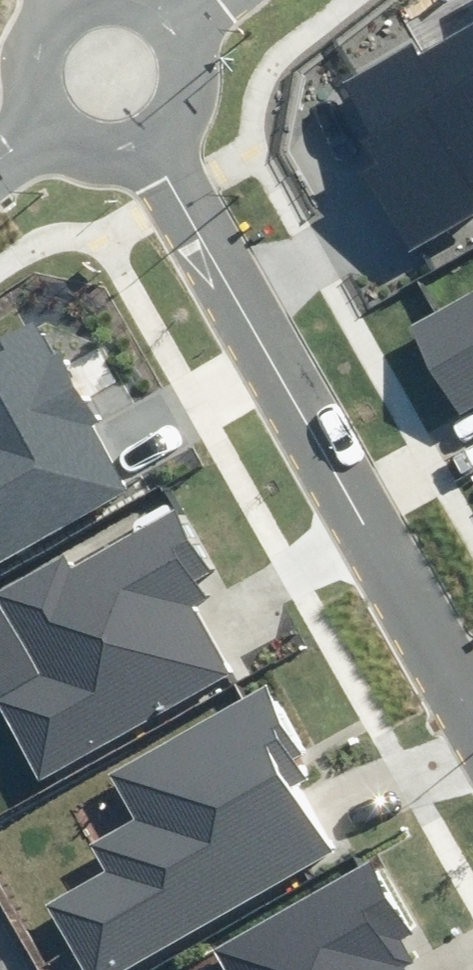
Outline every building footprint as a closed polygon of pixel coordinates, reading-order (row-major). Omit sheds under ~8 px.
[(408,251),(472,214),(472,30),(425,57),(416,43),(344,84),(383,153),(359,166),(408,251)] [(409,325),(458,412),(472,403),(472,290),(409,325)] [(130,495),(39,327),(0,348),(0,564),(130,495)] [(1,694),(43,769),(221,669),(178,593),(205,578),(168,513),(68,570),(64,554),(0,590),(0,604),(39,673),(1,694)] [(44,903),(86,969),(122,969),(326,844),(288,783),(313,768),(258,681),(107,774),(134,817),(86,847),(99,869),(44,903)] [(399,957),(422,944),(374,858),(211,948),(224,969),(406,969),(399,957)]
